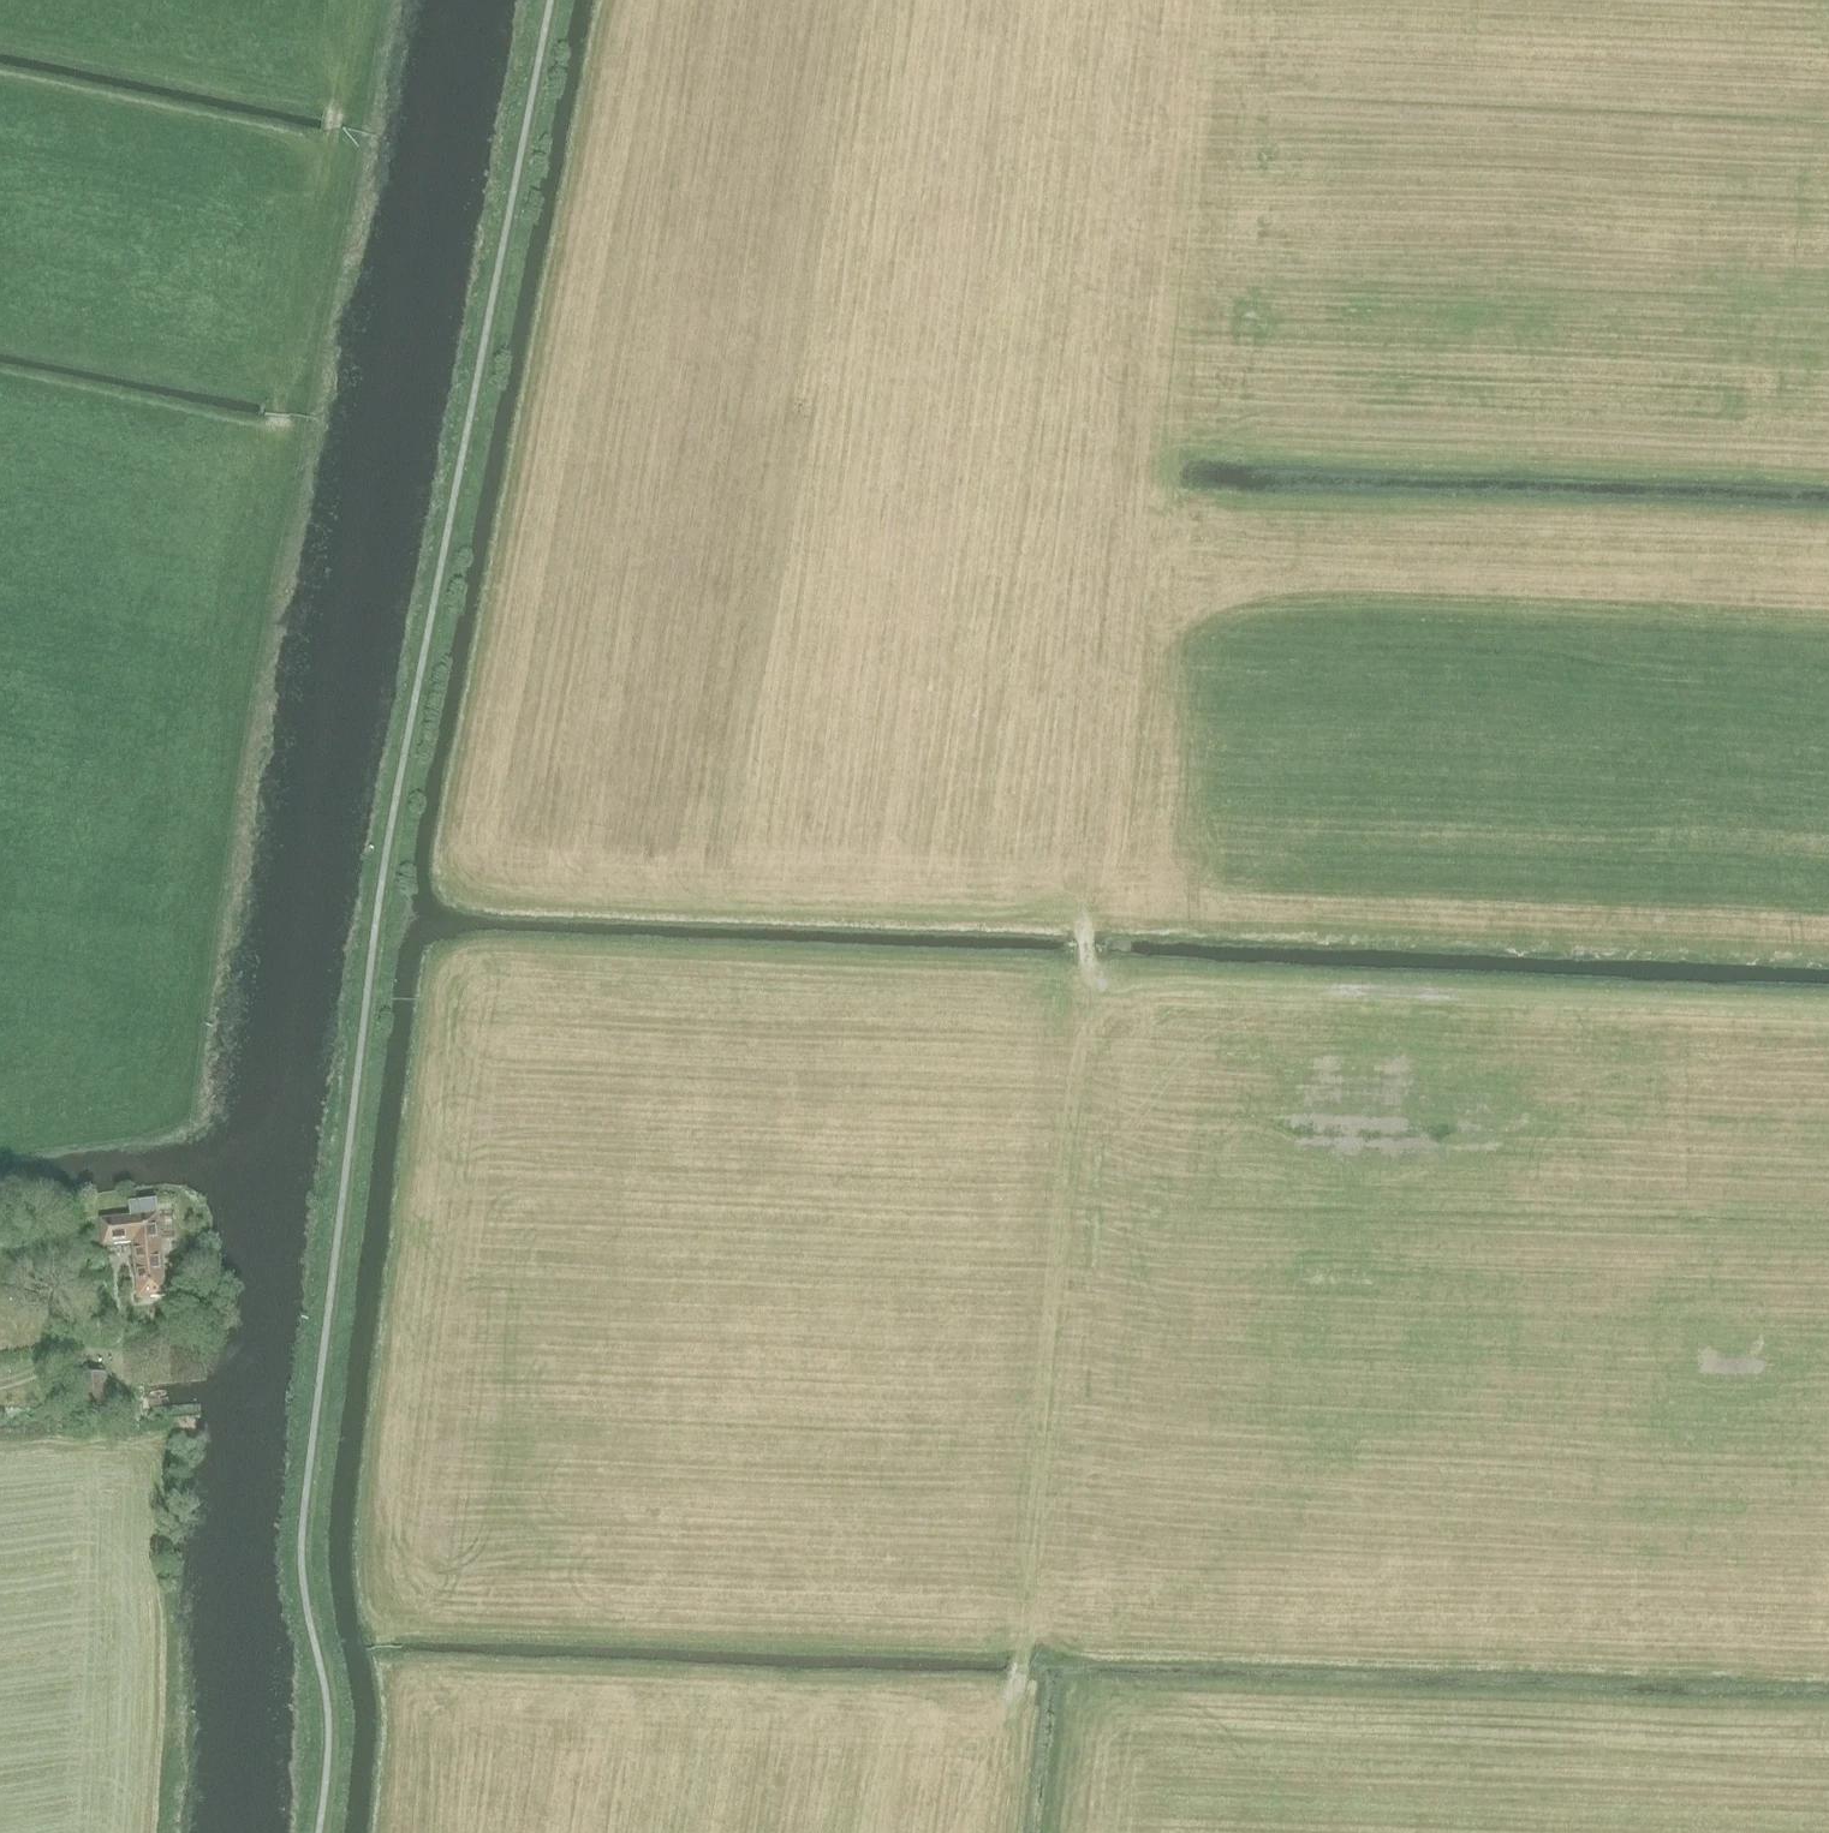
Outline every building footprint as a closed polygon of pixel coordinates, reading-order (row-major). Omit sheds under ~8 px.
[(139,1298),(167,1295),(158,1200),(130,1202),(132,1217),(103,1220),(105,1245),(134,1242),(139,1298)] [(102,1374),(101,1368),(79,1371),(87,1423),(110,1419),(109,1411),(110,1411),(104,1373),(102,1374)]
